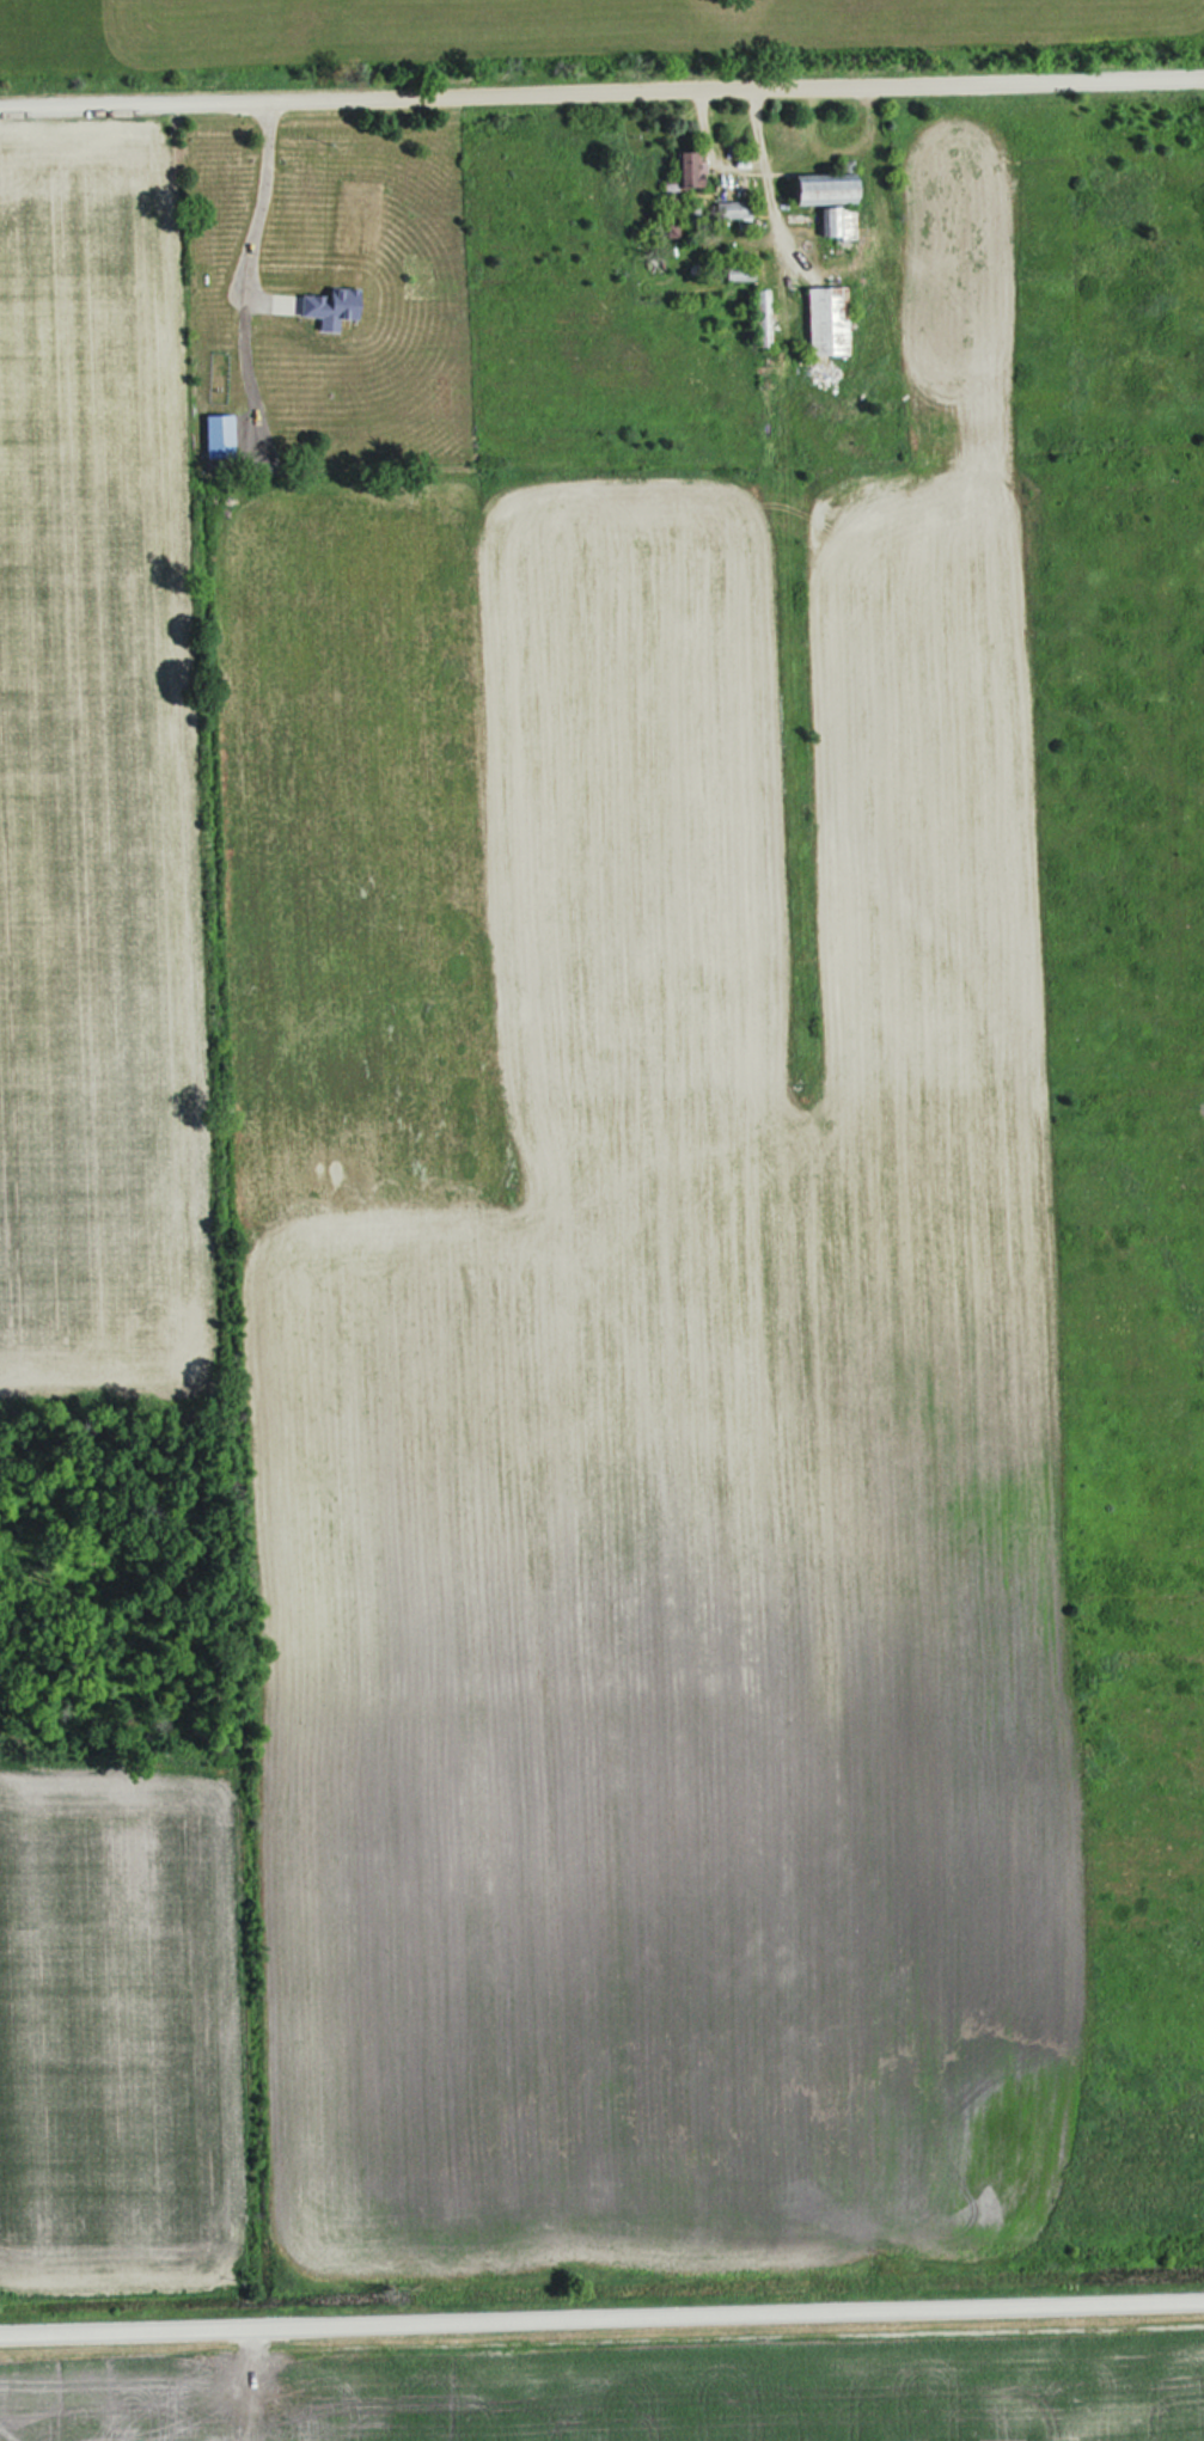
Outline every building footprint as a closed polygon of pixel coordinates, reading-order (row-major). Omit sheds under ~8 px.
[(872,173),(800,173),(800,202),(872,202),(872,173)] [(859,237),(859,206),(827,206),(827,237),(859,237)] [(813,286),(814,355),(854,355),(854,286),(813,286)] [(368,319),(369,289),(329,287),(329,295),(306,295),(305,317),(368,319)]
